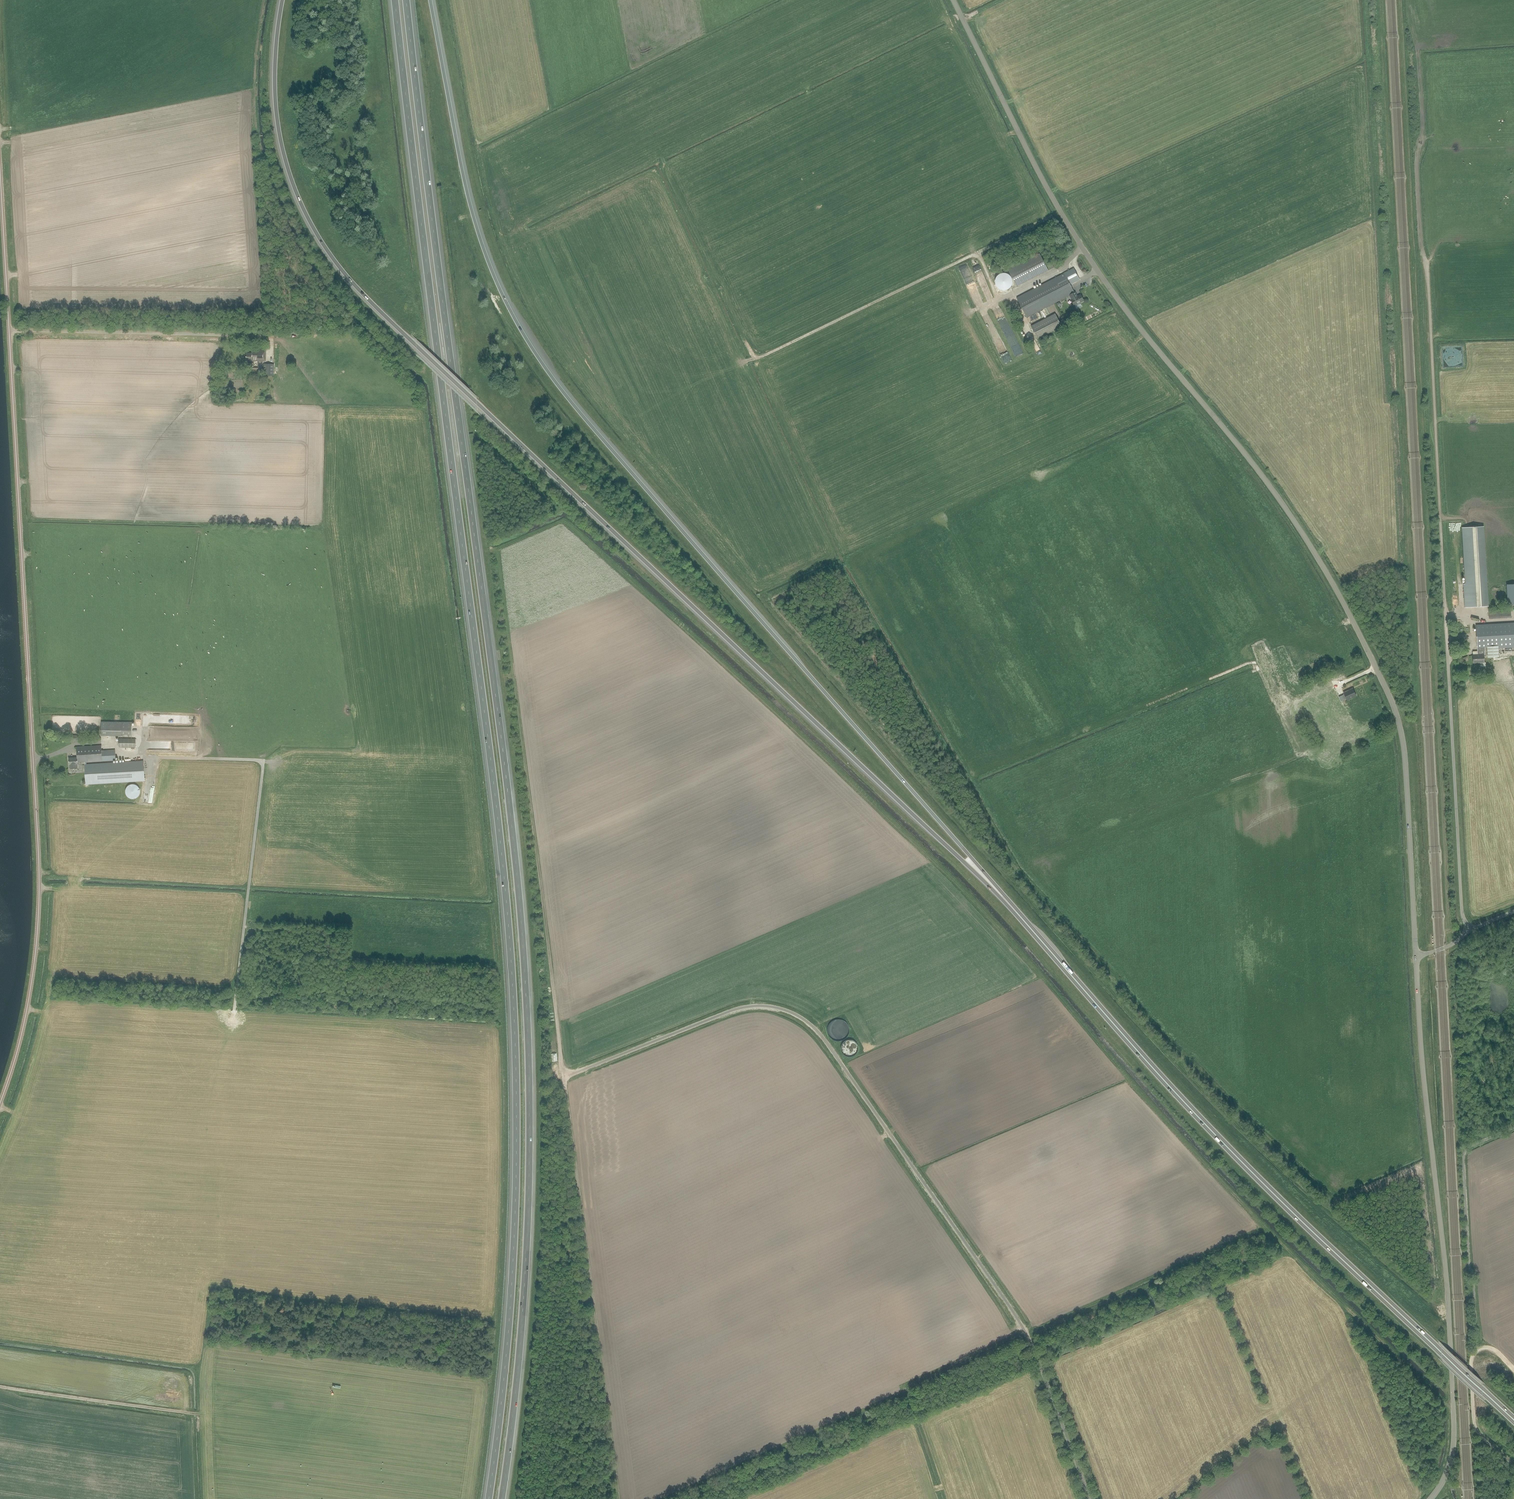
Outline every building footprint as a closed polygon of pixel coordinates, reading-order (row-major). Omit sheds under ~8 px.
[(1041,254),(1009,270),(1017,286),(1049,271),(1041,254)] [(965,279),(973,275),(968,262),(959,266),(965,279)] [(1034,290),(1017,299),(1027,318),(1044,309),(1070,296),(1072,299),(1071,300),(1074,306),(1084,301),(1081,295),(1078,297),(1076,292),(1074,292),(1070,284),(1080,279),(1074,269),(1065,274),(1034,290)] [(1009,273),(1006,272),(1003,272),(1001,273),(998,274),(997,276),(995,278),(995,281),(995,284),(997,286),(998,288),(1001,289),(1003,290),(1006,290),(1009,289),(1011,287),(1012,285),(1013,282),(1013,280),(1012,277),(1011,275),(1009,273)] [(1062,327),(1055,314),(1031,326),(1038,339),(1062,327)] [(1007,349),(1001,352),(1004,359),(1011,356),(1007,349)] [(266,362),(266,351),(253,350),(253,354),(246,354),(246,362),(266,362)] [(274,375),(274,364),(263,364),(263,375),(274,375)] [(1484,527),(1463,528),(1466,584),(1464,584),(1465,606),(1465,607),(1488,606),(1484,527)] [(1489,619),(1511,617),(1511,609),(1489,610),(1489,619)] [(1487,647),(1488,657),(1499,656),(1498,647),(1513,646),(1513,624),(1475,625),(1477,655),(1473,655),(1473,663),(1484,663),(1484,655),(1485,655),(1485,648),(1487,647)] [(1286,677),(1284,670),(1278,672),(1280,678),(1286,677)] [(1343,693),(1344,695),(1346,699),(1347,700),(1356,696),(1352,688),(1343,693)] [(1304,694),(1288,702),(1294,713),(1300,710),(1300,711),(1311,705),(1304,694)] [(1319,736),(1325,733),(1316,715),(1313,717),(1314,720),(1312,721),(1314,725),(1319,736)] [(132,722),(101,721),(101,735),(121,736),(121,735),(131,735),(132,722)] [(136,738),(119,738),(119,748),(136,748),(136,738)] [(1356,739),(1348,742),(1351,752),(1359,750),(1356,739)] [(69,765),(70,765),(70,768),(78,768),(78,763),(90,762),(116,760),(115,750),(102,751),(101,746),(76,747),(77,758),(69,758),(69,765)] [(1319,766),(1333,766),(1333,752),(1319,751),(1319,766)] [(86,784),(122,782),(145,780),(144,762),(85,765),(86,784)] [(125,791),(126,793),(126,795),(127,796),(128,797),(130,798),(132,799),(133,799),(135,798),(137,798),(138,796),(139,795),(140,793),(140,792),(140,790),(139,788),(138,787),(137,785),(136,785),(134,784),(132,784),(130,784),(129,785),(127,786),(126,788),(126,789),(125,791)] [(829,1024),(828,1027),(827,1030),(828,1033),(829,1035),(831,1038),(833,1040),(836,1041),(839,1041),(842,1041),(844,1039),(847,1037),(848,1035),(849,1032),(849,1029),(849,1026),(847,1024),(845,1021),(842,1020),(840,1019),(837,1019),(834,1020),(831,1022),(829,1024)] [(855,1041),(852,1040),(849,1039),(846,1040),(843,1042),(842,1045),(841,1048),(842,1051),(843,1054),(846,1056),(849,1057),(852,1057),(855,1055),(857,1053),(858,1050),(859,1047),(857,1044),(855,1041)]
